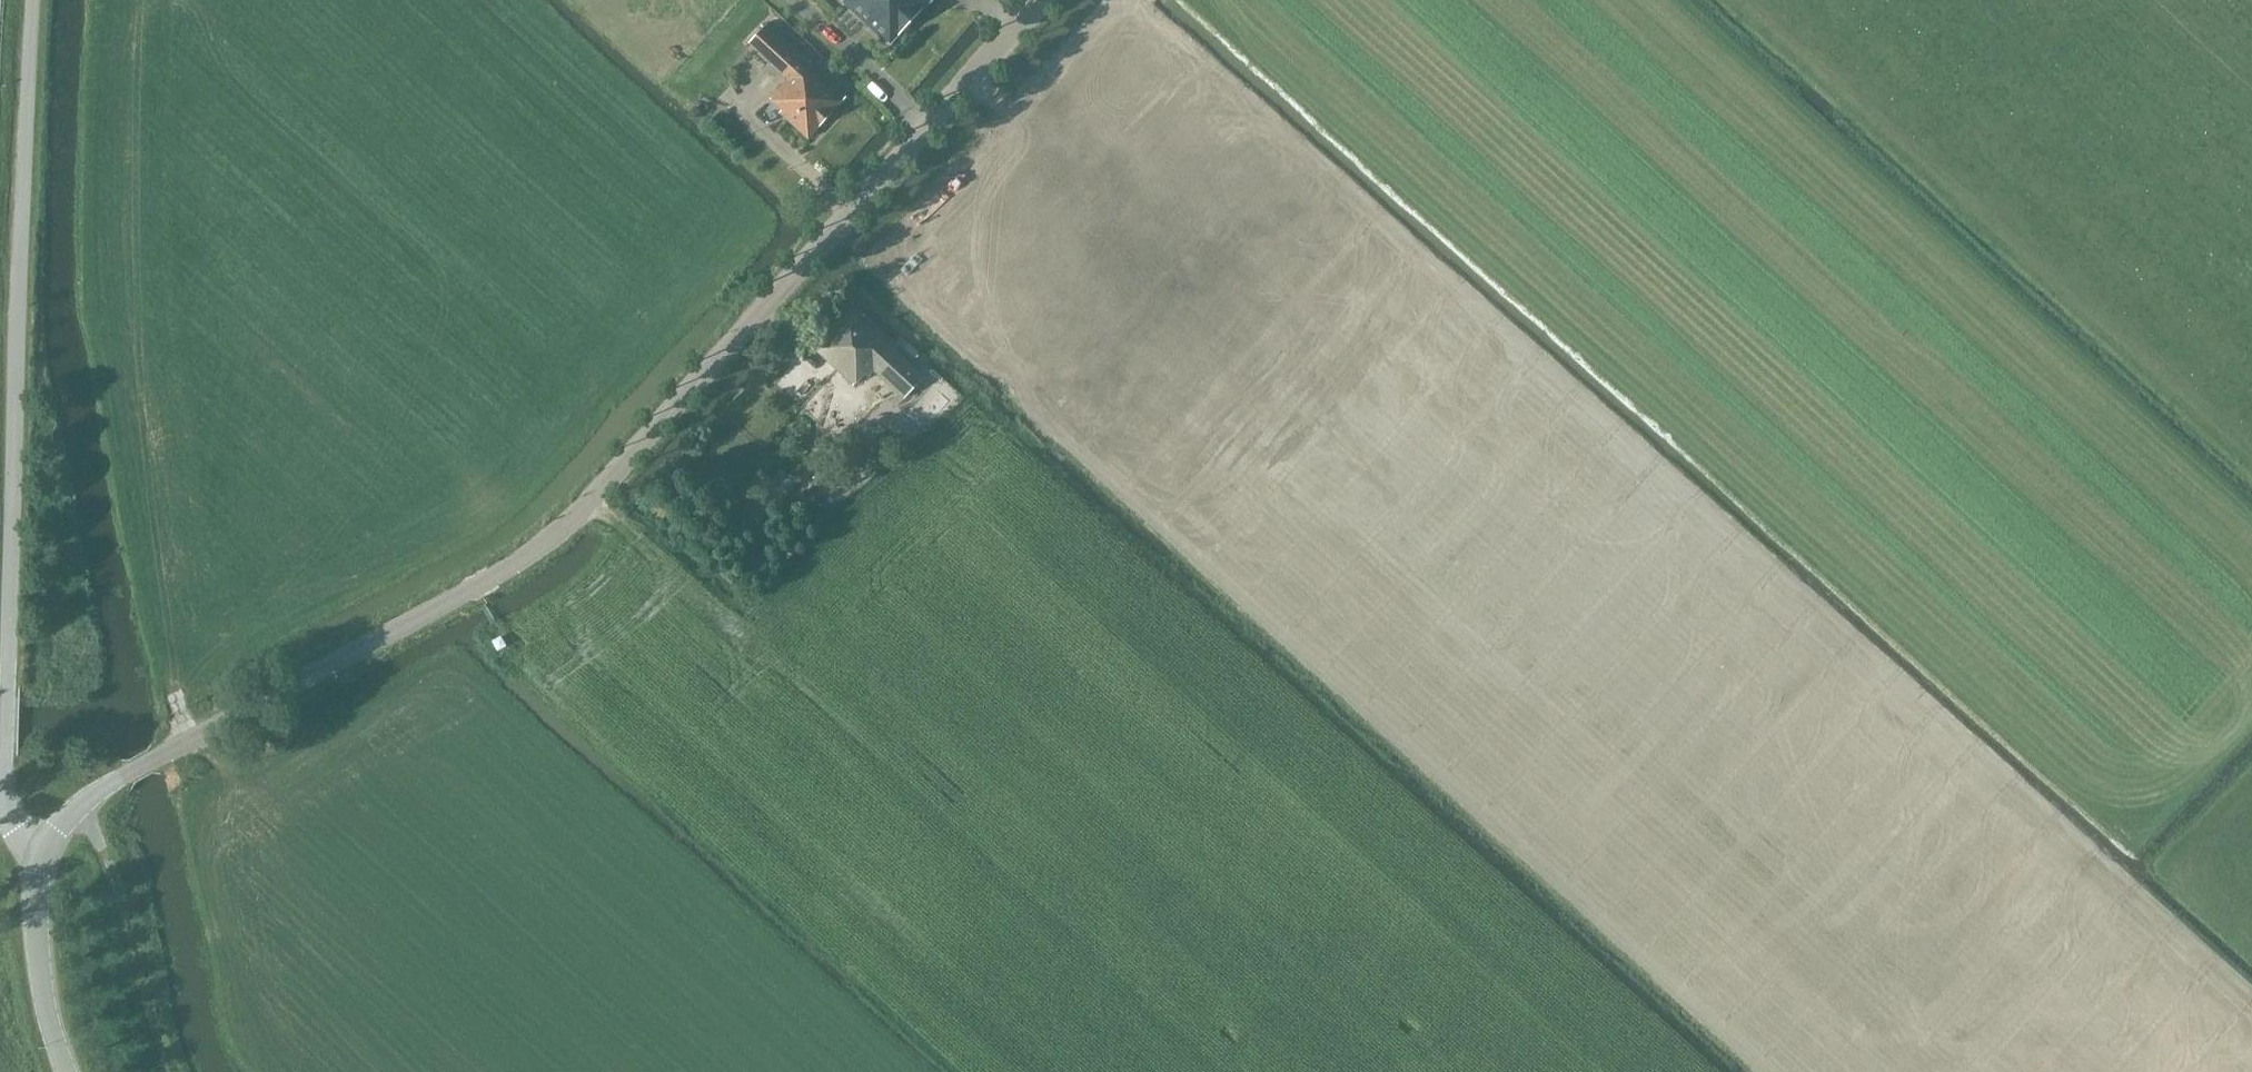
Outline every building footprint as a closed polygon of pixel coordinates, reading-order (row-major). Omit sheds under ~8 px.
[(843,3),(887,44),(888,46),(890,44),(908,25),(900,17),(902,14),(887,0),(846,0),(843,3)] [(902,14),(900,17),(908,25),(930,1),(930,2),(932,0),(887,0),(902,14)] [(806,59),(766,22),(746,45),(787,80),(770,99),(781,110),(779,112),(808,139),(843,101),(803,63),(806,59)] [(923,378),(898,356),(902,351),(855,308),(814,348),(854,384),(865,372),(868,375),(872,370),(901,399),(923,378)] [(908,344),(903,350),(912,359),(918,353),(908,344)] [(830,469),(825,474),(826,486),(842,485),(841,468),(830,469)] [(810,490),(805,495),(806,507),(822,506),(821,489),(810,490)]
